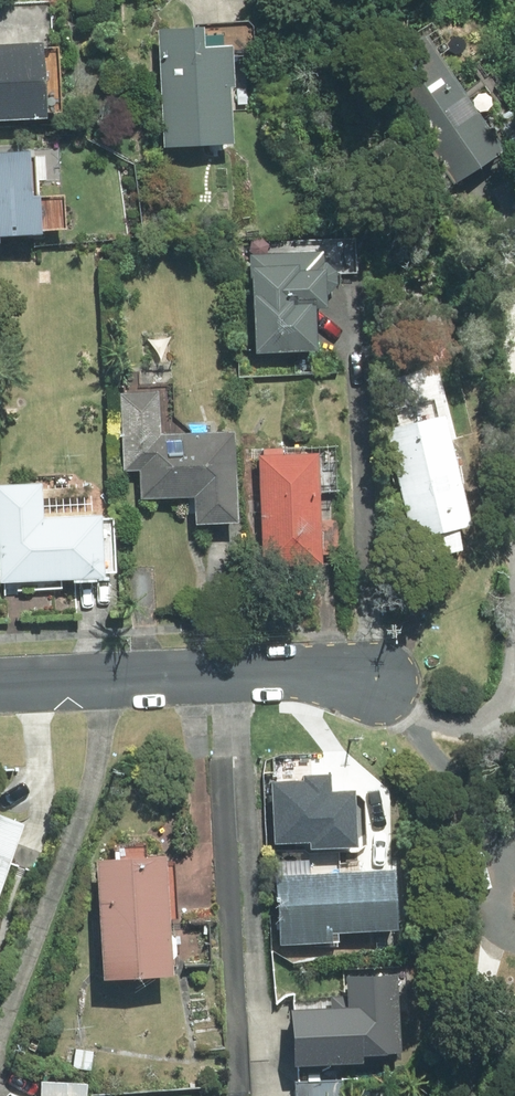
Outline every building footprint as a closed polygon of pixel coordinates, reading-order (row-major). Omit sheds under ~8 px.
[(167,139),(236,136),(233,79),(243,78),(241,37),(213,38),(212,23),(161,26),(167,139)] [(61,110),(55,33),(0,37),(0,115),(61,110)] [(512,148),(446,47),(390,85),(456,185),(512,148)] [(9,237),(9,230),(44,229),(41,142),(0,144),(0,238),(9,237)] [(334,305),(333,262),(320,263),(319,246),(253,249),(257,351),(325,348),(323,305),(334,305)] [(174,387),(126,387),(126,464),(142,464),(142,496),(200,496),(200,515),(243,515),(243,427),(174,427),(174,387)] [(478,525),(451,404),(390,418),(417,538),(478,525)] [(324,551),(324,449),(267,448),(267,551),(324,551)] [(44,481),(2,481),(2,579),(108,579),(108,511),(44,511),(44,481)] [(0,811),(0,905),(29,821),(0,811)] [(178,969),(177,850),(106,850),(106,970),(178,969)] [(400,862),(279,869),(284,941),(348,937),(347,927),(404,924),(400,862)] [(410,1044),(404,965),(353,969),(355,996),(295,1000),(300,1060),(373,1055),(373,1047),(410,1044)] [(346,1076),(299,1079),(300,1095),(348,1095),(346,1076)]
